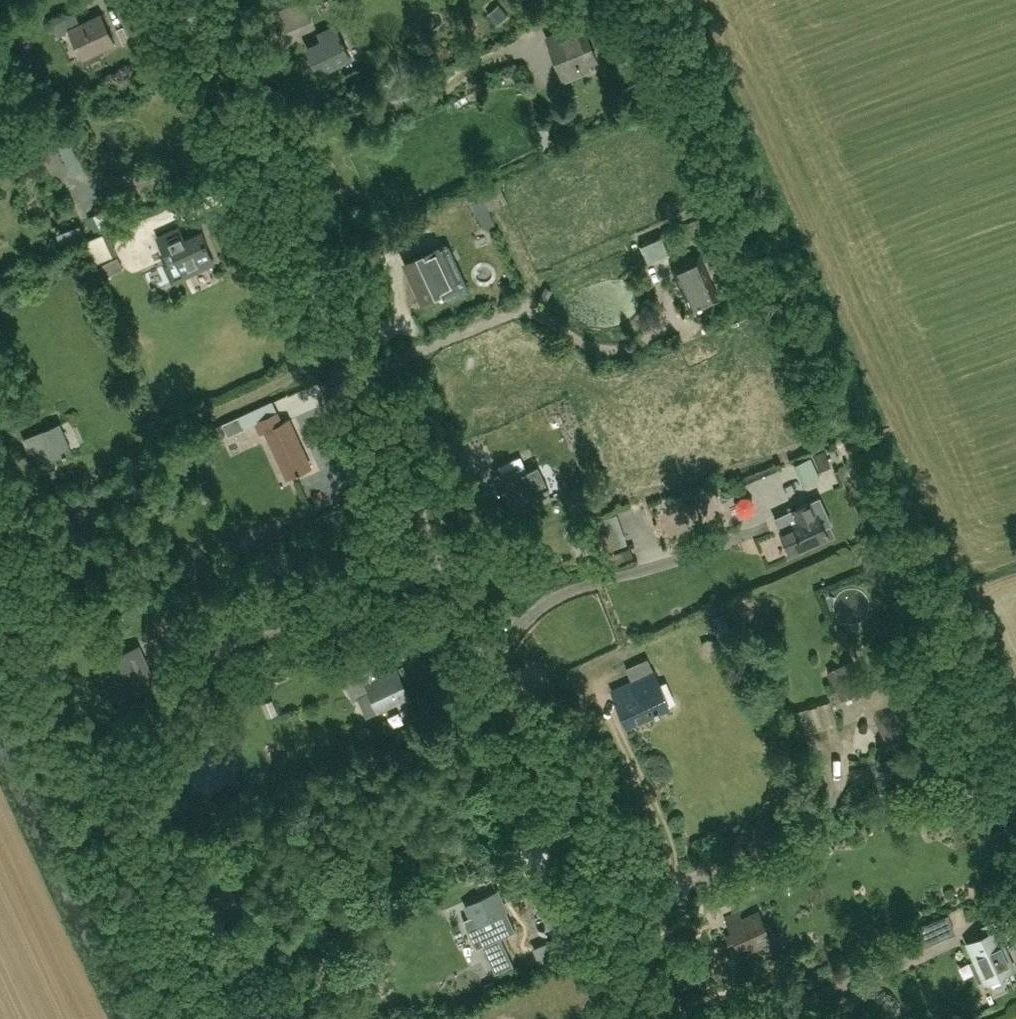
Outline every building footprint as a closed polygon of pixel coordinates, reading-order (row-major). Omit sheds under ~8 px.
[(500,2),(488,11),(497,21),(508,12),(500,2)] [(70,31),(83,57),(114,42),(101,15),(80,25),(76,15),(54,25),(59,36),(70,31)] [(583,23),(547,38),(564,80),(584,72),(582,65),(597,59),(583,23)] [(321,41),(307,48),(319,74),(351,59),(335,25),(317,33),(321,41)] [(654,63),(652,58),(648,55),(642,57),(640,61),(641,67),(646,69),(651,68),(654,63)] [(568,114),(546,124),(552,138),(574,129),(568,114)] [(36,152),(64,139),(58,125),(30,138),(36,152)] [(474,216),(508,202),(498,178),(464,192),(474,216)] [(97,264),(117,255),(106,230),(119,224),(111,207),(88,217),(96,235),(86,240),(97,264)] [(60,245),(84,235),(79,223),(55,233),(60,245)] [(178,228),(158,238),(170,263),(177,260),(183,273),(212,258),(206,246),(208,245),(202,233),(185,241),(178,228)] [(649,263),(669,255),(660,235),(640,244),(649,263)] [(457,285),(439,244),(402,260),(420,302),(440,293),(457,285)] [(144,275),(162,271),(159,255),(141,259),(144,275)] [(675,270),(693,311),(716,301),(698,259),(675,270)] [(549,286),(543,296),(548,299),(554,289),(549,286)] [(267,432),(286,477),(309,468),(288,420),(283,422),(277,410),(275,411),(272,402),(239,416),(243,426),(255,421),(261,435),(267,432)] [(55,468),(52,459),(72,450),(60,423),(24,439),(29,452),(33,451),(39,464),(35,466),(39,475),(55,468)] [(793,464),(802,485),(820,476),(810,456),(793,464)] [(543,492),(548,490),(538,468),(521,475),(518,469),(501,477),(511,500),(528,493),(532,501),(545,494),(543,492)] [(780,530),(791,555),(829,538),(812,501),(796,508),(801,520),(780,530)] [(6,505),(0,508),(0,519),(2,523),(13,517),(6,505)] [(719,637),(731,632),(727,622),(715,628),(719,637)] [(139,647),(105,661),(110,673),(113,672),(123,696),(154,684),(139,647)] [(221,671),(230,689),(254,677),(246,659),(221,671)] [(840,664),(827,670),(842,699),(854,693),(840,664)] [(883,681),(894,703),(884,707),(885,709),(875,714),(889,742),(905,735),(907,740),(914,742),(926,736),(929,729),(920,709),(914,712),(906,696),(904,692),(911,687),(909,685),(914,683),(908,669),(883,681)] [(411,701),(396,670),(372,681),(367,671),(345,682),(354,701),(358,699),(365,714),(398,698),(402,706),(411,701)] [(653,670),(611,690),(628,725),(670,706),(653,670)] [(262,705),(267,718),(278,714),(272,700),(262,705)] [(793,845),(785,850),(790,859),(798,854),(793,845)] [(466,906),(471,916),(464,919),(478,948),(516,931),(497,891),(466,906)] [(940,940),(971,925),(962,906),(931,920),(940,940)] [(738,914),(727,919),(743,953),(770,940),(758,914),(741,922),(738,914)] [(1000,918),(982,927),(986,935),(968,943),(976,960),(971,962),(980,982),(985,980),(986,982),(1014,969),(1001,940),(1009,937),(1000,918)] [(358,925),(352,933),(358,938),(364,930),(358,925)] [(337,940),(348,935),(345,928),(334,933),(337,940)] [(502,983),(498,977),(489,981),(492,988),(502,983)] [(382,1012),(401,1005),(398,996),(378,1003),(382,1012)]
